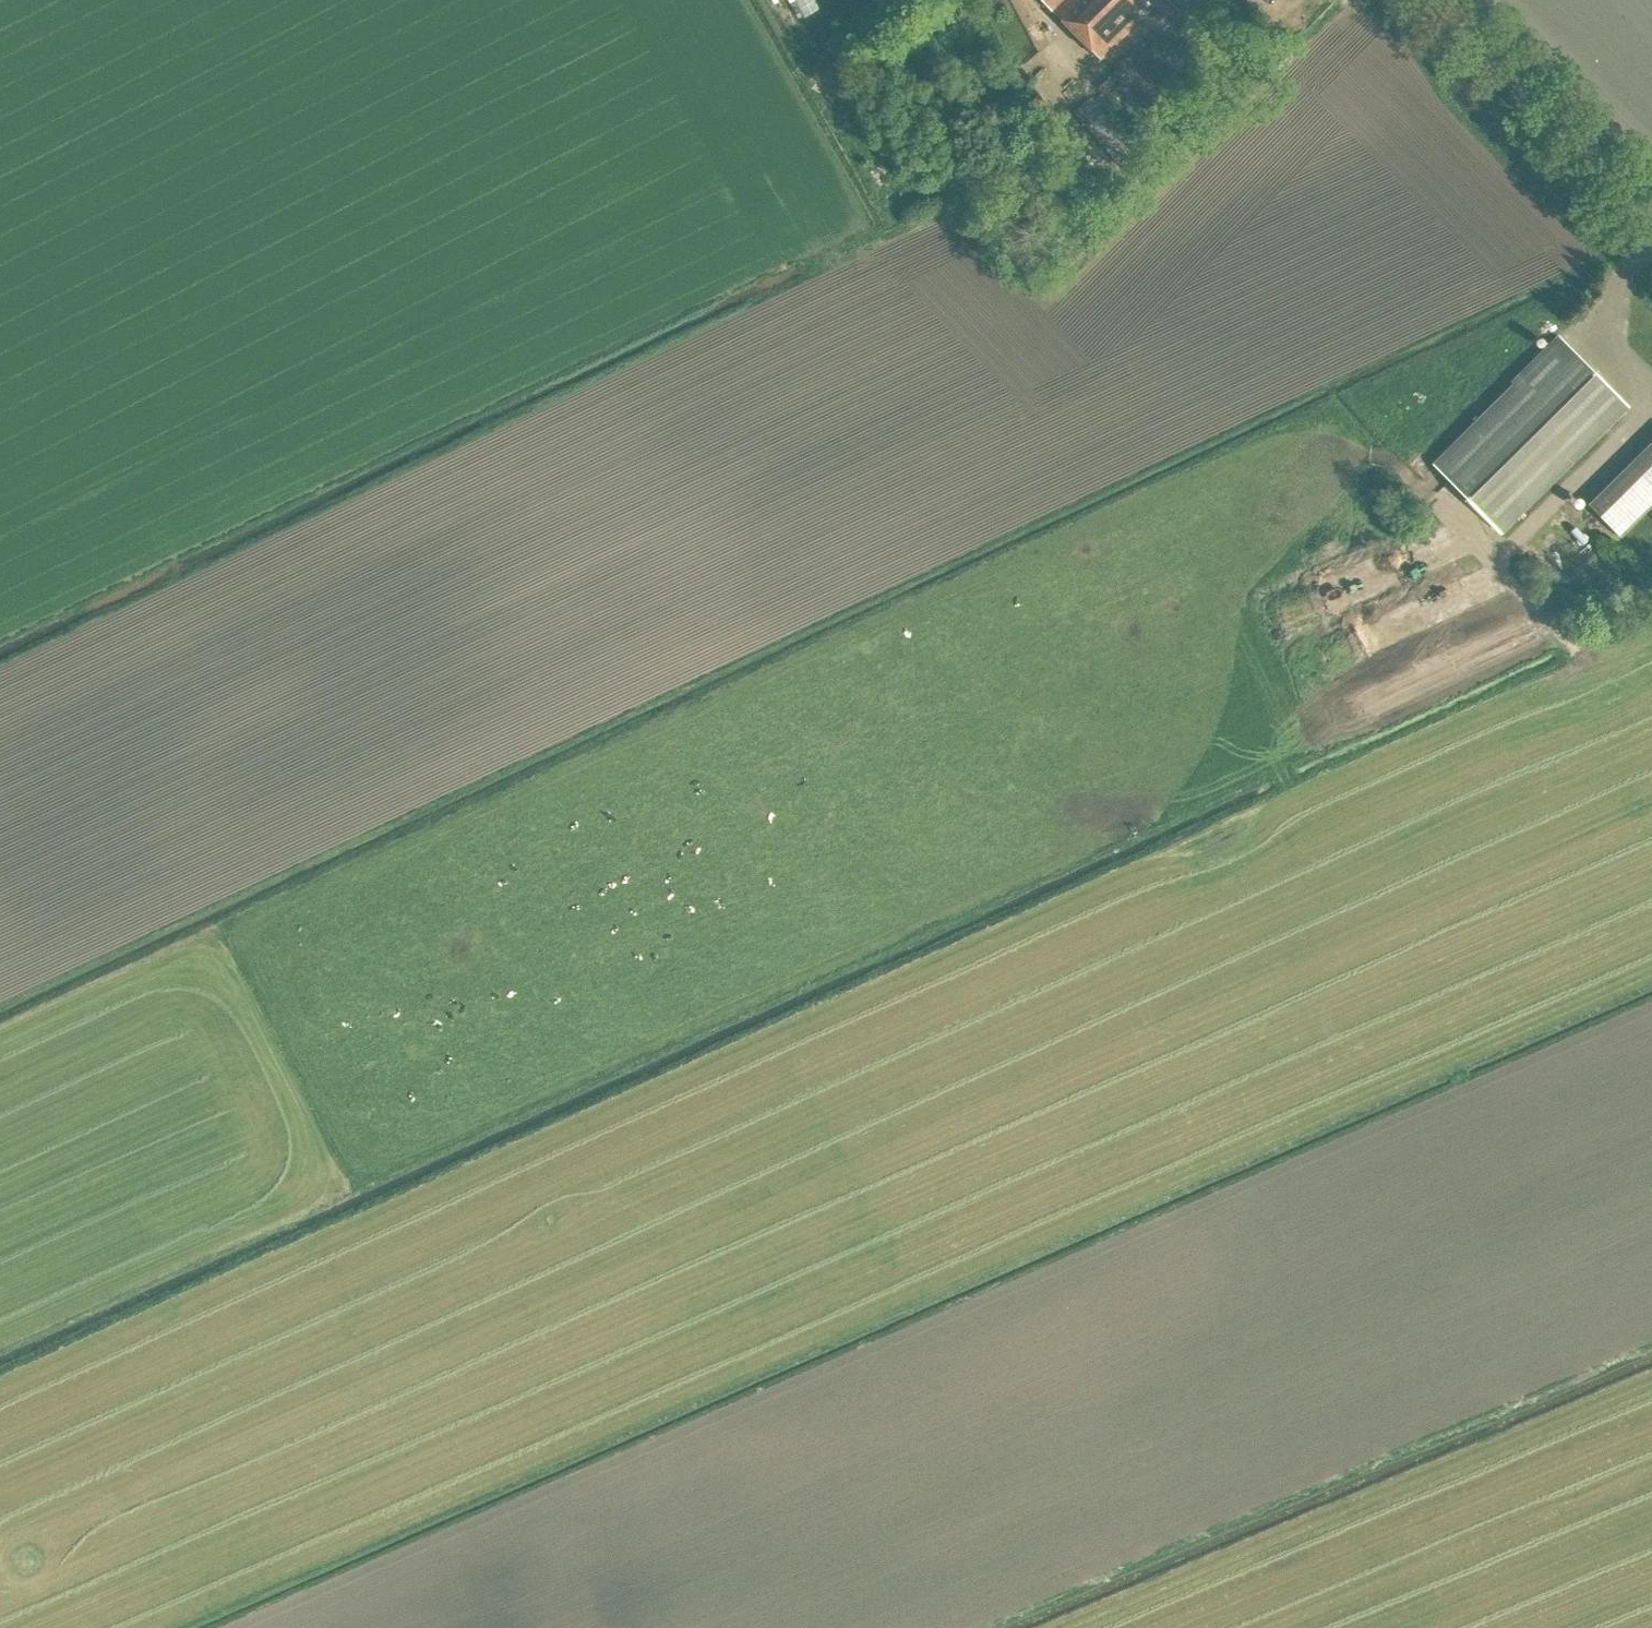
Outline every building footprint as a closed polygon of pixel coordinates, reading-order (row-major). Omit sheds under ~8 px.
[(1099,60),(1099,61),(1101,60),(1101,59),(1160,0),(1041,0),(1099,60)] [(1113,79),(1111,77),(1105,82),(1098,88),(1101,91),(1104,95),(1117,84),(1113,79)] [(1627,406),(1558,336),(1512,382),(1515,386),(1434,465),(1500,532),(1627,406)] [(1589,505),(1620,537),(1651,505),(1651,443),(1589,505)]
